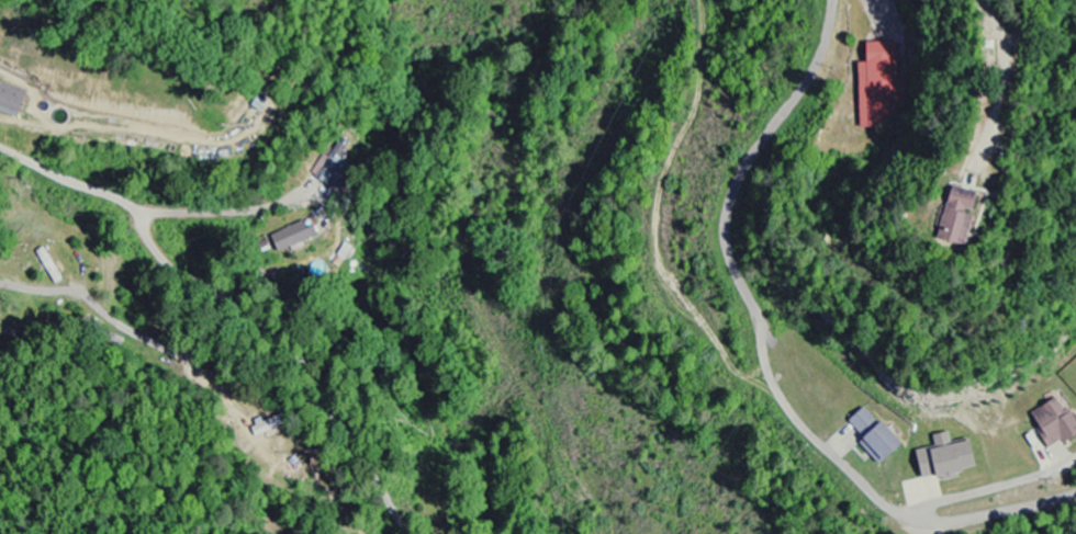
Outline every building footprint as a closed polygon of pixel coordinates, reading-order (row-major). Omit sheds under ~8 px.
[(898,91),(897,44),(865,45),(866,65),(857,65),(858,129),(890,128),(889,92),(898,91)] [(19,115),(26,90),(0,83),(0,110),(19,115)] [(953,189),(925,180),(909,233),(937,242),(947,210),(946,210),(953,189)] [(306,229),(303,222),(270,236),(278,254),(317,238),(312,227),(306,229)] [(1069,409),(1062,412),(1057,400),(1029,412),(1044,449),(1075,436),(1075,425),(1069,409)] [(844,423),(879,465),(899,448),(864,406),(844,423)] [(262,420),(249,426),(256,439),(281,426),(276,416),(264,423),(262,420)] [(975,468),(971,449),(966,450),(964,442),(949,445),(946,433),(930,436),(933,448),(913,452),(918,479),(975,468)]
